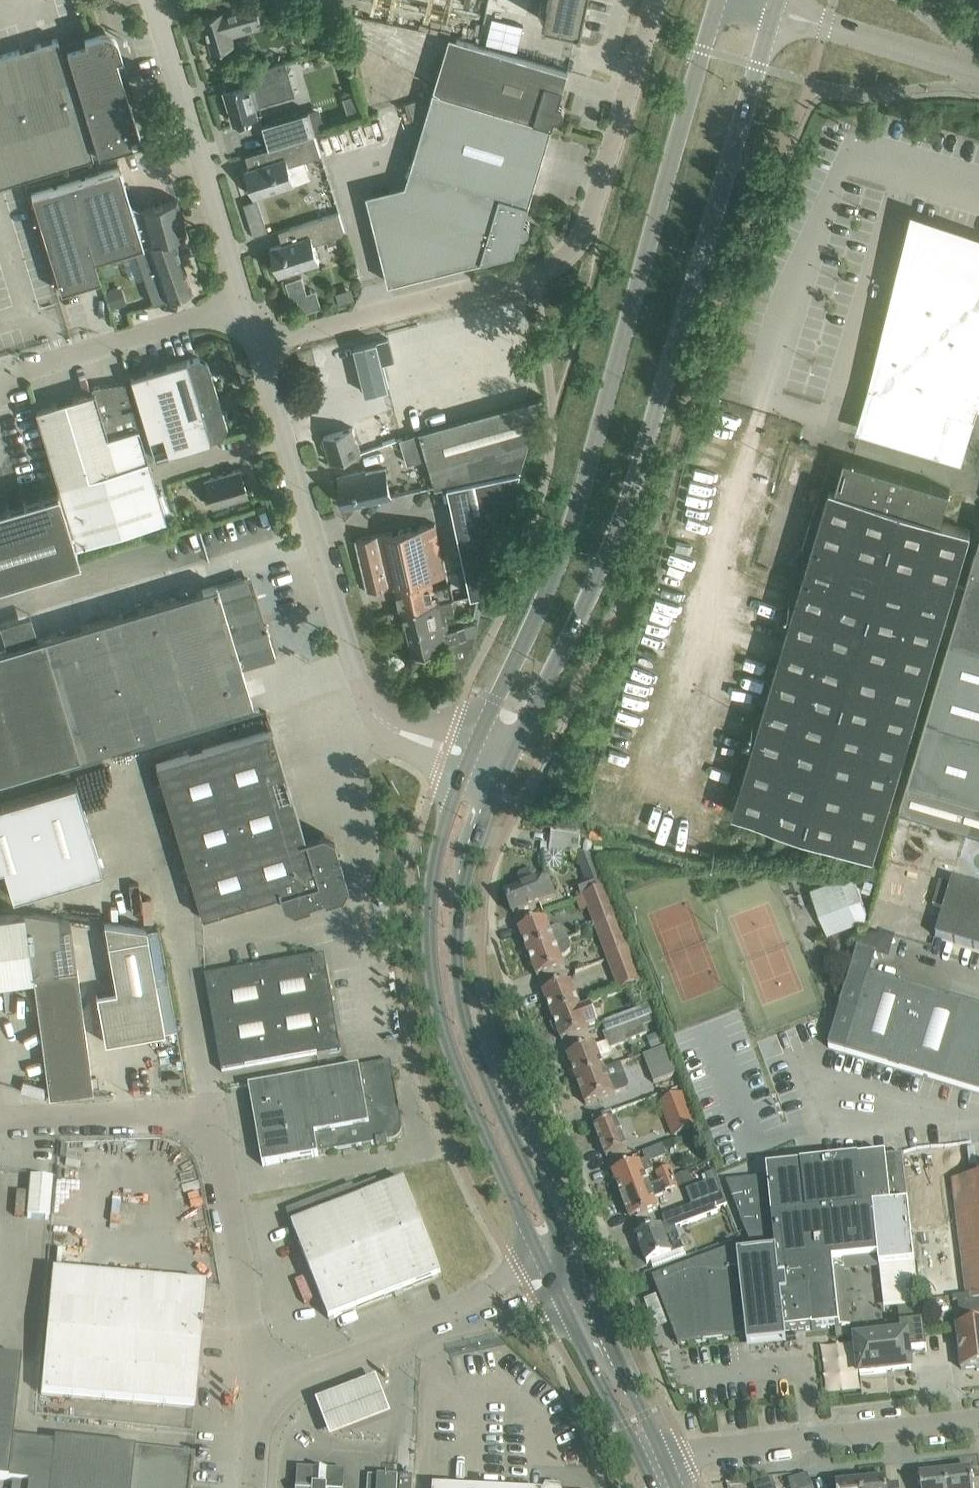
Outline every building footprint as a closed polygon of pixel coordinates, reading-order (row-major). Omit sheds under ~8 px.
[(203,14),(213,49),(235,43),(230,24),(261,15),(257,0),(250,0),(240,3),(239,0),(211,0),(214,10),(203,14)] [(546,15),(545,15),(544,19),(549,20),(549,19),(579,25),(579,27),(584,28),(585,23),(583,23),(588,0),(550,0),(546,15)] [(141,139),(125,86),(127,82),(123,80),(121,73),(123,68),(119,66),(116,55),(122,54),(117,39),(116,36),(113,33),(110,31),(107,30),(103,29),(100,30),(87,34),(89,40),(88,41),(61,49),(57,37),(56,38),(37,44),(35,44),(37,49),(25,52),(24,47),(0,55),(0,181),(141,139)] [(559,102),(569,70),(569,69),(457,36),(441,91),(553,124),(555,116),(560,116),(564,114),(565,109),(563,105),(559,102)] [(235,85),(225,88),(234,121),(259,114),(256,105),(296,93),(286,59),(251,70),(251,68),(232,74),(235,85)] [(525,219),(553,124),(441,91),(439,97),(437,91),(406,101),(411,118),(436,110),(412,189),(369,199),(390,281),(516,250),(521,233),(525,233),(529,230),(530,226),(529,221),(525,219)] [(309,108),(264,123),(271,146),(316,131),(309,108)] [(309,170),(306,159),(321,154),(315,133),(265,148),(269,161),(248,167),(251,178),(249,178),(255,195),(304,179),(309,170)] [(148,243),(139,208),(132,205),(120,166),(71,181),(95,259),(147,243),(148,243)] [(101,278),(95,259),(71,181),(31,193),(61,290),(101,278)] [(186,233),(177,197),(139,208),(148,243),(147,243),(147,244),(134,249),(153,303),(192,289),(173,236),(186,233)] [(314,242),(346,232),(339,211),(290,226),(294,239),(271,246),(276,262),(277,262),(281,272),(320,260),(314,242)] [(922,223),(861,426),(961,456),(977,403),(978,404),(978,240),(922,223)] [(389,387),(382,358),(377,339),(355,345),(367,392),(389,387)] [(197,356),(130,376),(155,457),(222,437),(227,427),(207,362),(197,356)] [(36,408),(59,485),(148,458),(132,408),(122,411),(120,405),(131,402),(125,382),(92,387),(93,391),(36,408)] [(522,467),(543,394),(420,428),(421,430),(428,455),(437,485),(449,483),(522,467)] [(380,408),(369,411),(350,417),(352,426),(324,435),(332,461),(351,455),(361,451),(358,440),(387,431),(380,408)] [(428,455),(421,430),(401,437),(409,461),(428,455)] [(803,576),(733,811),(875,853),(939,638),(956,581),(971,529),(941,520),(951,489),(831,452),(795,574),(803,576)] [(148,458),(59,485),(77,545),(166,518),(148,458)] [(386,467),(359,473),(339,477),(345,505),(392,495),(386,467)] [(486,590),(522,467),(449,483),(472,592),(486,590)] [(204,479),(212,505),(248,495),(240,468),(204,479)] [(79,558),(57,485),(56,486),(57,489),(0,506),(0,582),(79,558)] [(437,522),(379,533),(355,538),(367,589),(395,583),(402,609),(404,608),(453,597),(455,596),(452,582),(434,586),(432,577),(448,573),(437,522)] [(966,584),(957,613),(978,620),(978,539),(966,584)] [(0,649),(0,778),(252,701),(242,666),(275,656),(267,628),(257,631),(253,619),(257,618),(245,576),(217,584),(217,583),(216,584),(38,638),(7,647),(0,649)] [(957,613),(966,584),(956,581),(939,638),(949,641),(957,613)] [(480,617),(486,590),(472,592),(473,594),(476,594),(477,598),(473,616),(480,617)] [(446,610),(455,609),(453,597),(404,608),(410,636),(416,634),(414,628),(434,622),(435,623),(448,620),(446,610)] [(957,613),(949,641),(928,714),(978,729),(978,620),(957,613)] [(466,624),(458,626),(449,628),(448,620),(435,623),(434,622),(414,628),(416,634),(410,636),(414,652),(449,643),(455,668),(461,666),(473,644),(479,622),(466,625),(466,624)] [(928,714),(909,780),(978,800),(978,729),(928,714)] [(306,840),(305,837),(272,727),(156,762),(202,915),(279,892),(282,891),(270,851),(306,840)] [(0,803),(0,866),(3,865),(12,896),(102,869),(75,780),(0,803)] [(909,780),(901,808),(978,831),(978,800),(909,780)] [(343,872),(338,854),(337,850),(334,837),(323,832),(305,837),(306,840),(270,851),(282,891),(279,892),(283,904),(293,910),(310,905),(309,902),(323,897),(324,901),(342,895),(348,885),(344,872),(343,872)] [(576,836),(553,833),(552,846),(542,845),(541,854),(574,858),(576,836)] [(606,888),(594,858),(578,857),(588,882),(578,886),(582,897),(606,888)] [(556,899),(549,878),(539,882),(536,873),(532,870),(520,875),(519,880),(522,888),(505,895),(513,915),(556,899)] [(867,908),(852,870),(811,886),(828,931),(865,917),(867,908)] [(936,937),(978,949),(978,887),(953,879),(951,886),(940,883),(933,906),(944,909),(936,937)] [(618,920),(606,888),(582,897),(594,929),(596,929),(618,920)] [(33,975),(25,911),(0,914),(0,980),(33,975)] [(71,927),(60,928),(58,916),(25,911),(33,975),(77,969),(76,969),(71,927)] [(551,931),(547,921),(547,920),(519,930),(528,954),(556,943),(569,939),(567,933),(563,928),(556,928),(551,931)] [(630,952),(619,920),(618,920),(596,929),(608,960),(630,952)] [(108,942),(116,990),(156,983),(147,935),(108,942)] [(571,946),(569,939),(556,943),(528,954),(529,957),(527,960),(529,966),(533,967),(537,978),(565,968),(561,958),(566,956),(571,952),(571,946)] [(871,975),(877,956),(858,951),(829,1048),(978,1092),(978,1007),(871,975)] [(642,984),(630,952),(608,960),(620,992),(642,984)] [(341,1052),(327,971),(311,960),(206,978),(222,1072),(341,1052)] [(90,1071),(77,969),(33,975),(49,1096),(93,1090),(90,1071)] [(164,1030),(156,983),(116,990),(96,994),(105,1041),(164,1030)] [(571,983),(562,986),(543,993),(553,1018),(580,1007),(571,983)] [(591,1003),(580,1007),(553,1018),(553,1019),(551,1023),(554,1031),(558,1031),(562,1042),(600,1027),(591,1003)] [(650,1006),(603,1023),(607,1033),(654,1016),(650,1006)] [(613,1055),(610,1049),(647,1034),(644,1026),(656,1021),(654,1016),(607,1033),(603,1034),(606,1043),(596,1047),(595,1046),(586,1050),(568,1057),(577,1081),(605,1071),(601,1060),(613,1055)] [(654,1084),(677,1075),(667,1048),(644,1057),(654,1084)] [(403,1128),(391,1063),(249,1088),(263,1167),(319,1157),(319,1154),(377,1144),(377,1147),(388,1145),(388,1142),(393,1141),(396,1140),(399,1138),(401,1135),(402,1132),(403,1128)] [(605,1071),(577,1081),(586,1105),(605,1098),(614,1095),(614,1094),(625,1090),(623,1084),(627,1082),(625,1078),(620,1065),(615,1067),(605,1071)] [(613,1112),(612,1113),(593,1120),(596,1128),(595,1128),(607,1158),(628,1150),(613,1112)] [(890,1207),(885,1156),(882,1124),(796,1134),(799,1165),(767,1169),(769,1188),(763,1189),(762,1178),(727,1181),(750,1242),(739,1246),(741,1257),(776,1253),(772,1219),(873,1209),(890,1207)] [(643,1154),(646,1161),(649,1160),(650,1163),(668,1157),(663,1146),(643,1154)] [(958,1151),(910,1157),(919,1230),(943,1227),(937,1178),(961,1176),(958,1151)] [(903,1154),(885,1156),(890,1207),(909,1205),(903,1154)] [(653,1171),(650,1163),(649,1160),(646,1161),(613,1174),(621,1197),(649,1186),(645,1175),(653,1171)] [(687,1191),(693,1206),(724,1194),(712,1164),(703,1167),(709,1182),(687,1191)] [(656,1174),(659,1182),(674,1177),(671,1168),(656,1174)] [(688,1172),(674,1177),(679,1188),(692,1183),(688,1172)] [(49,1219),(52,1179),(31,1177),(28,1217),(49,1219)] [(649,1186),(621,1197),(631,1220),(649,1213),(658,1210),(654,1199),(664,1195),(664,1193),(679,1188),(674,1177),(659,1182),(649,1186)] [(952,1181),(965,1297),(966,1301),(978,1300),(978,1177),(952,1181)] [(442,1276),(405,1182),(381,1192),(377,1181),(355,1189),(353,1186),(287,1212),(329,1320),(442,1276)] [(655,1229),(637,1236),(647,1264),(666,1257),(672,1254),(685,1249),(679,1234),(677,1228),(719,1212),(719,1210),(729,1206),(725,1195),(693,1207),(664,1218),(667,1224),(662,1226),(655,1229)] [(916,1264),(909,1205),(890,1207),(873,1209),(878,1258),(880,1258),(881,1268),(916,1264)] [(843,1262),(878,1258),(873,1209),(772,1219),(776,1253),(785,1332),(812,1329),(812,1330),(840,1327),(834,1272),(843,1271),(843,1262)] [(672,1272),(653,1279),(678,1345),(745,1337),(746,1348),(786,1344),(785,1333),(785,1332),(776,1253),(741,1257),(739,1246),(672,1272)] [(205,1285),(53,1272),(42,1394),(194,1408),(201,1331),(203,1332),(203,1326),(200,1326),(200,1315),(203,1315),(205,1285)] [(966,1301),(965,1297),(952,1298),(953,1304),(958,1303),(961,1326),(956,1327),(959,1350),(961,1370),(978,1368),(978,1300),(966,1301)] [(927,1351),(925,1331),(924,1323),(899,1326),(900,1336),(857,1341),(861,1375),(886,1372),(886,1370),(910,1367),(910,1370),(911,1370),(909,1351),(925,1349),(926,1351),(927,1351)] [(846,1327),(836,1328),(837,1338),(847,1337),(846,1327)] [(0,1358),(0,1480),(29,1483),(28,1487),(49,1487),(55,1440),(13,1435),(22,1360),(0,1358)] [(378,1384),(317,1406),(331,1443),(391,1420),(378,1384)] [(55,1440),(49,1487),(191,1487),(194,1454),(55,1440)] [(946,1473),(947,1487),(974,1487),(972,1470),(946,1473)] [(946,1473),(920,1476),(921,1487),(947,1487),(946,1473)] [(368,1487),(398,1487),(399,1477),(369,1475),(368,1487)] [(398,1487),(413,1487),(413,1478),(400,1477),(399,1477),(398,1487)] [(755,1485),(756,1487),(775,1487),(772,1480),(755,1485)] [(887,1480),(862,1483),(862,1487),(888,1487),(887,1480)]
